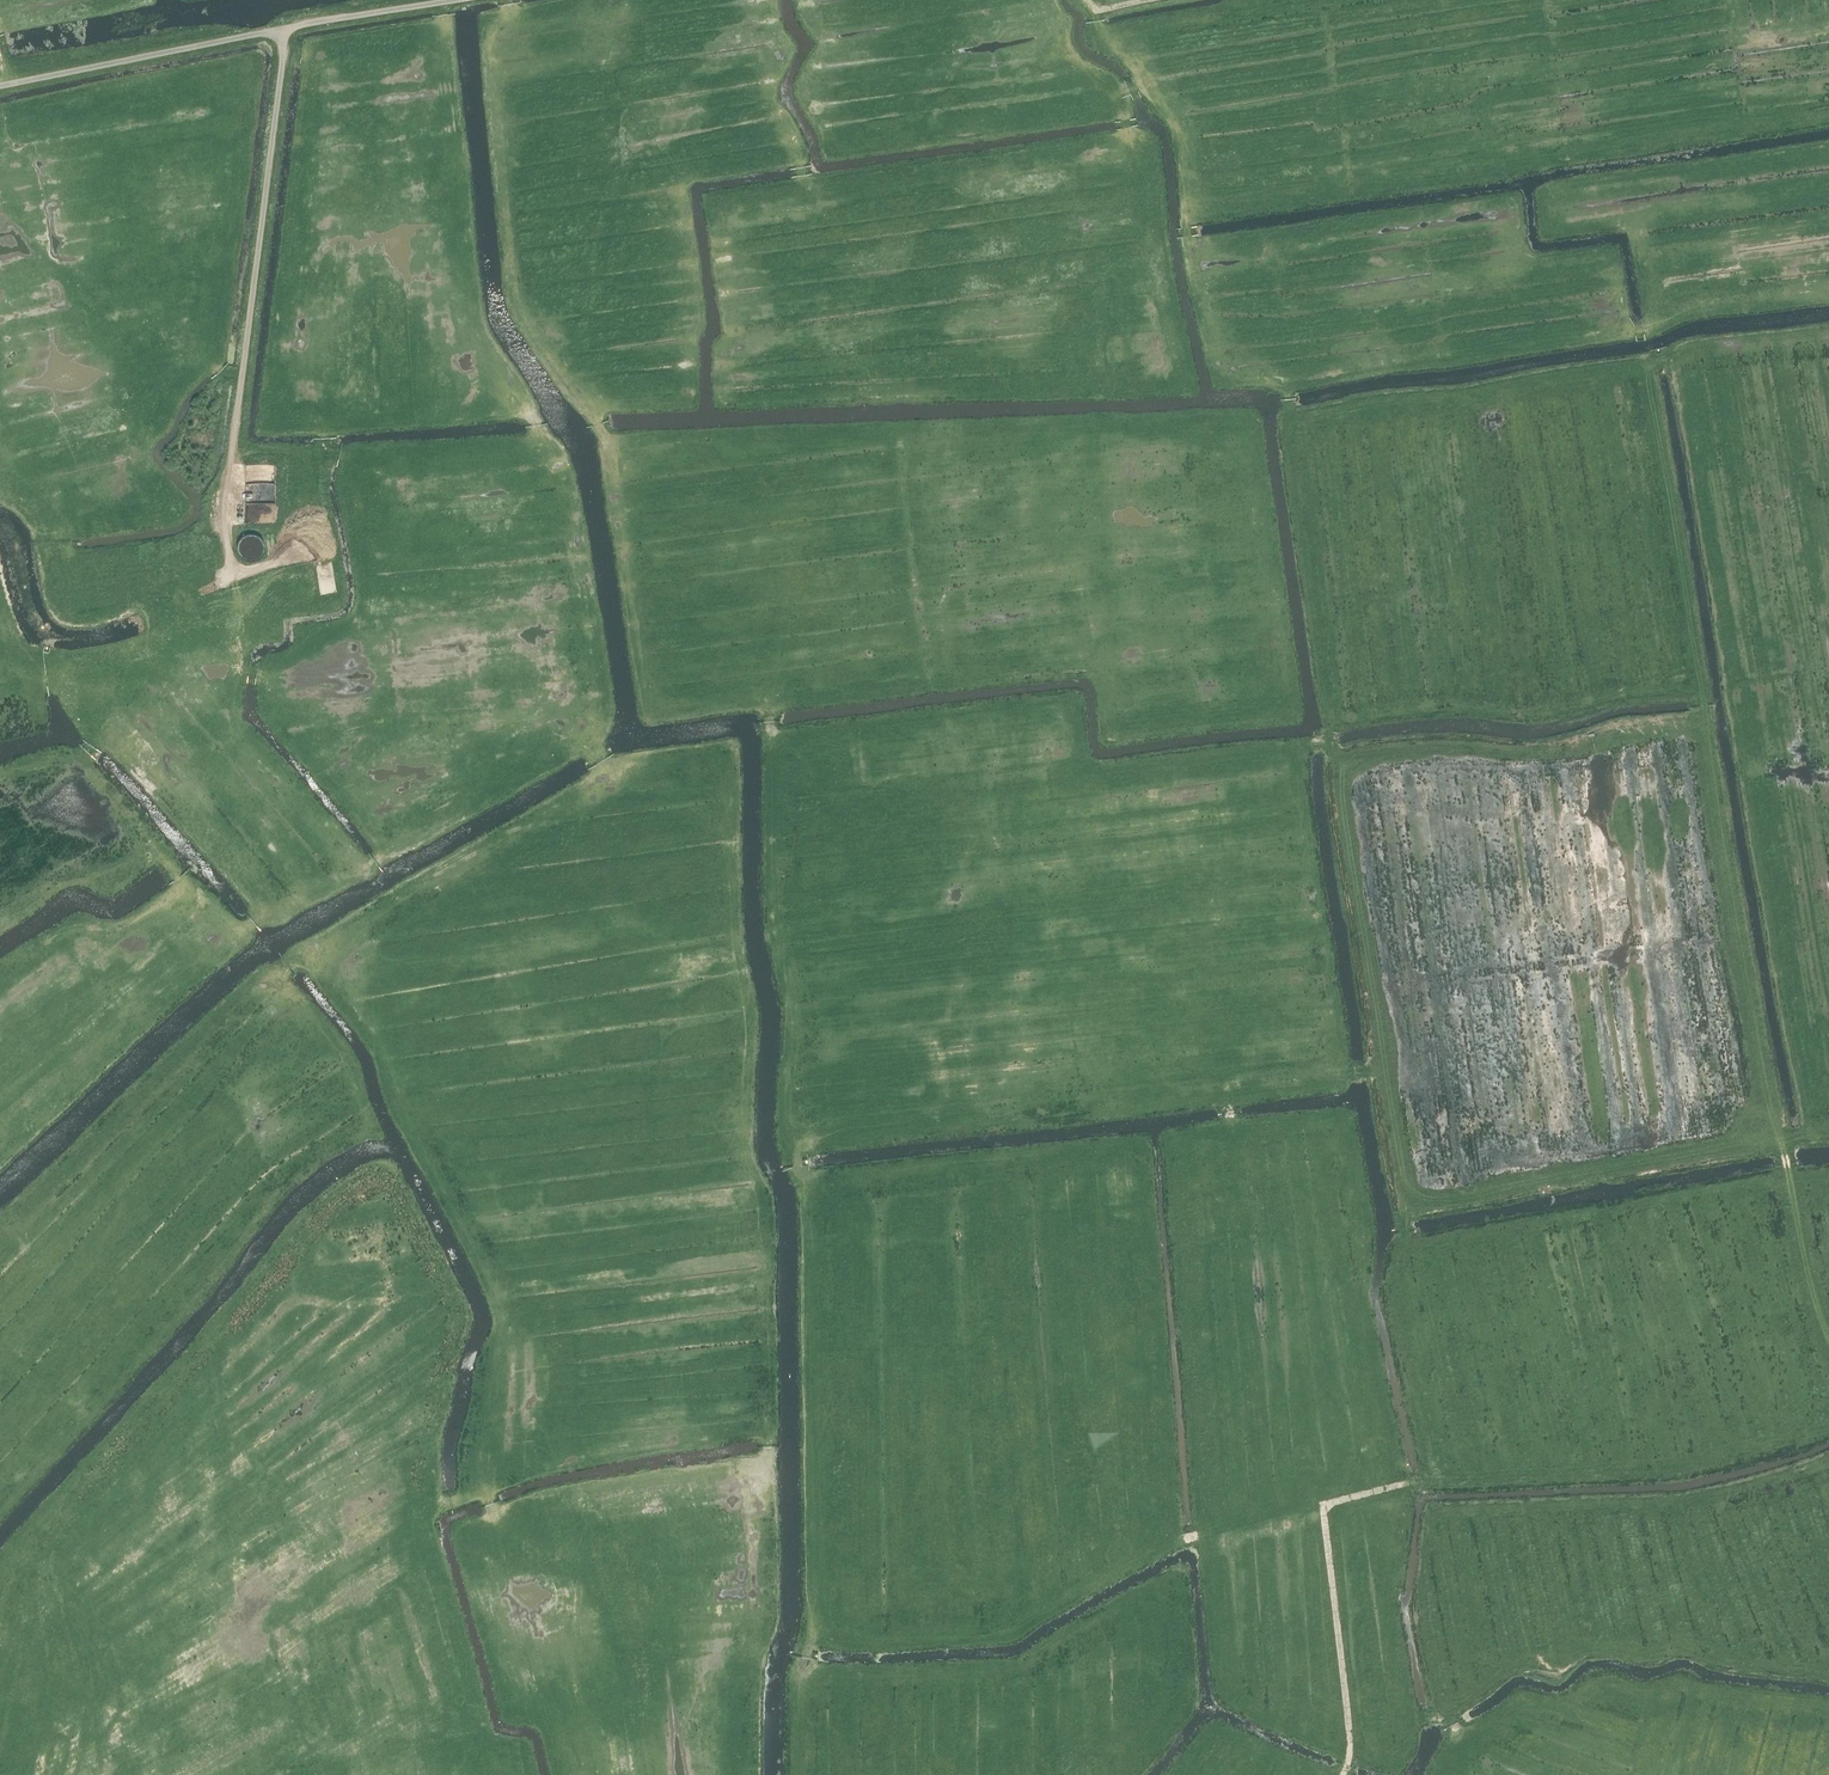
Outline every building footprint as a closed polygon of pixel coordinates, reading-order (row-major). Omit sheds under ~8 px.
[(247,483),(247,521),(266,521),(266,507),(258,507),(258,501),(260,501),(260,491),(261,491),(261,484),(247,483)] [(255,543),(260,544),(261,539),(250,536),(246,547),(254,549),(255,543)]
